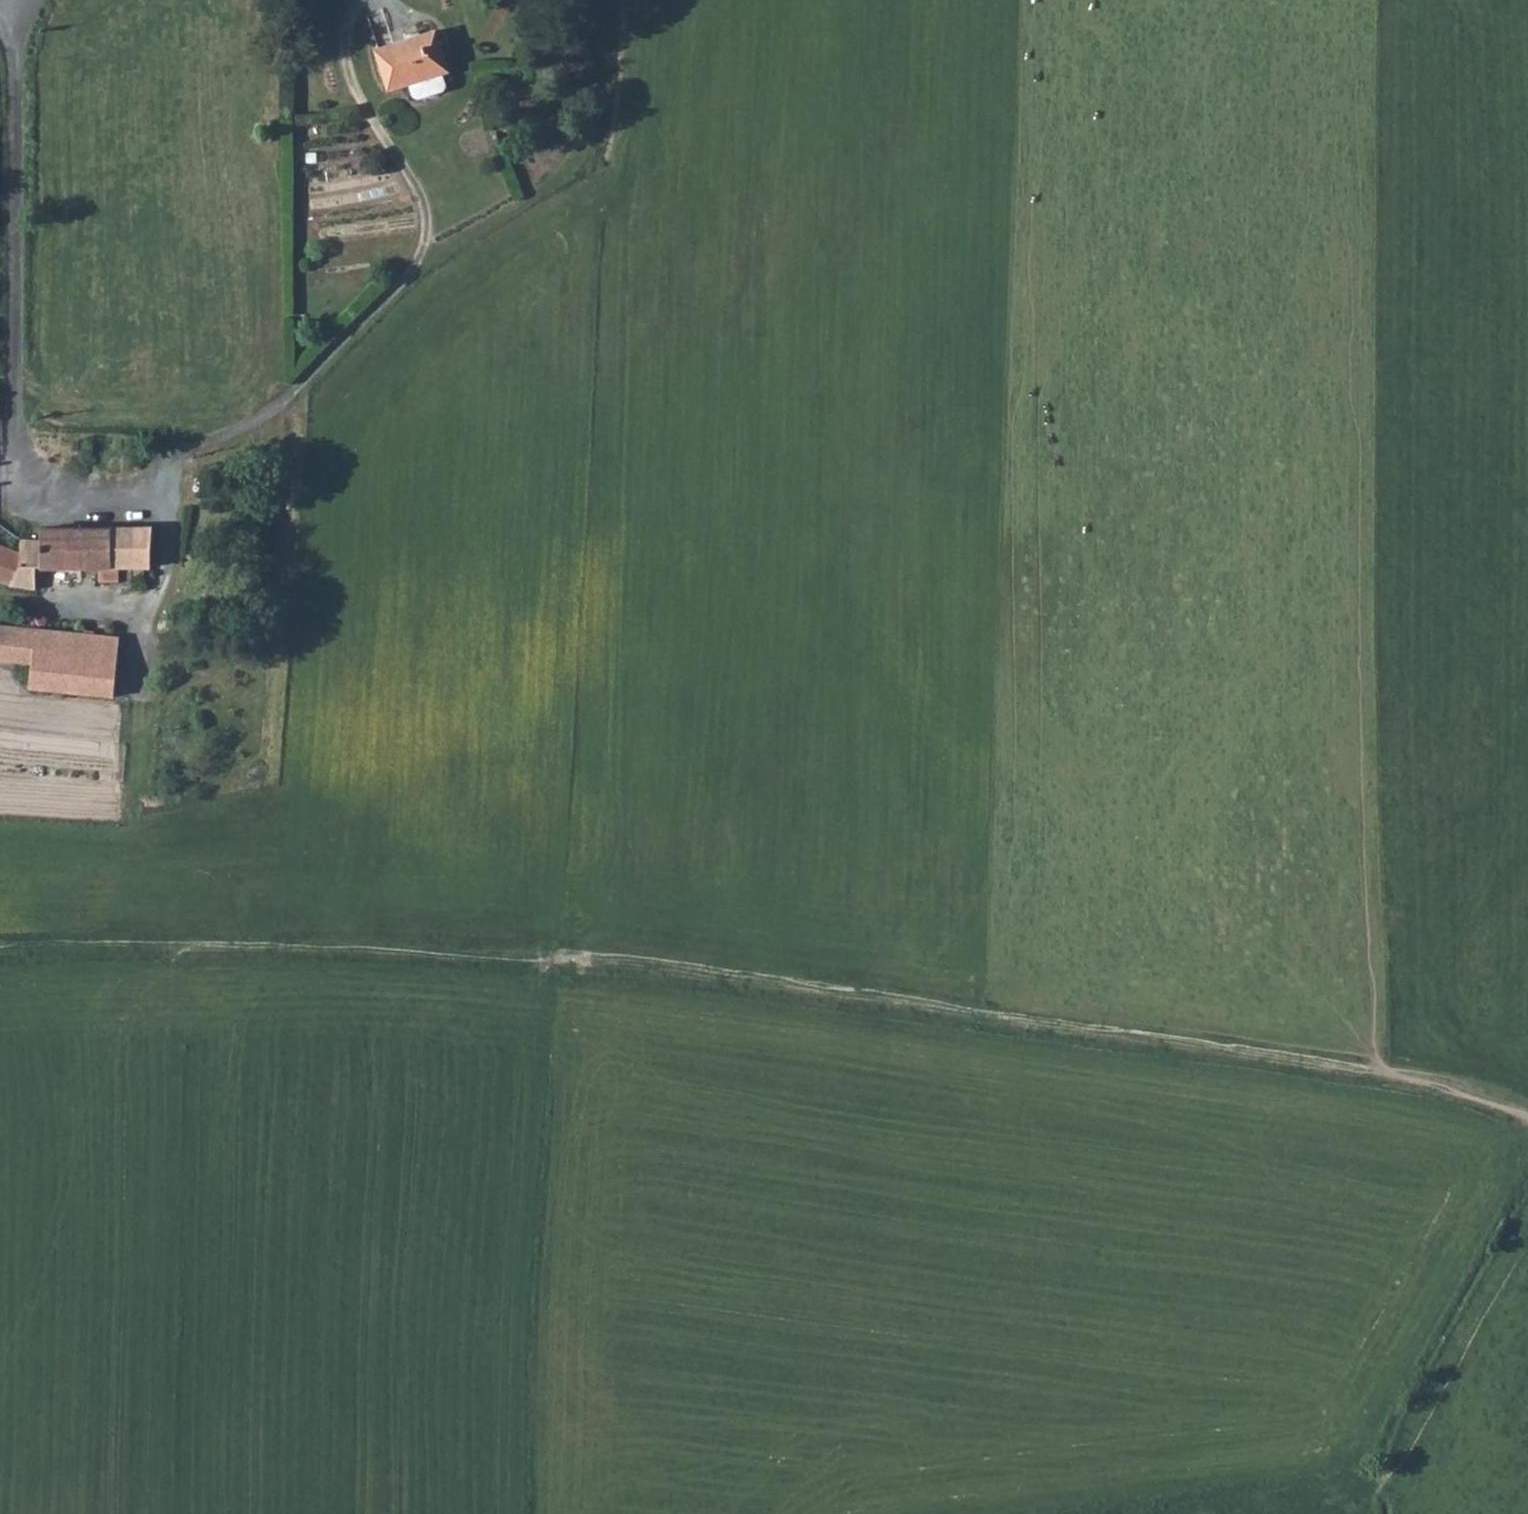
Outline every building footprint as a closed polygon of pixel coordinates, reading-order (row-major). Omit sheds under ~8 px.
[(440,76),(451,71),(436,30),(377,49),(389,89),(405,85),(410,97),(420,106),(438,100),(444,90),(440,76)] [(18,554),(12,587),(33,588),(34,567),(99,567),(100,579),(122,579),(123,565),(147,565),(156,564),(155,528),(43,528),(42,540),(20,540),(18,554)] [(12,587),(18,554),(0,547),(0,582),(12,587)] [(123,565),(122,579),(122,590),(147,589),(147,565),(123,565)] [(115,698),(119,635),(0,625),(0,661),(32,665),(30,689),(115,698)]
